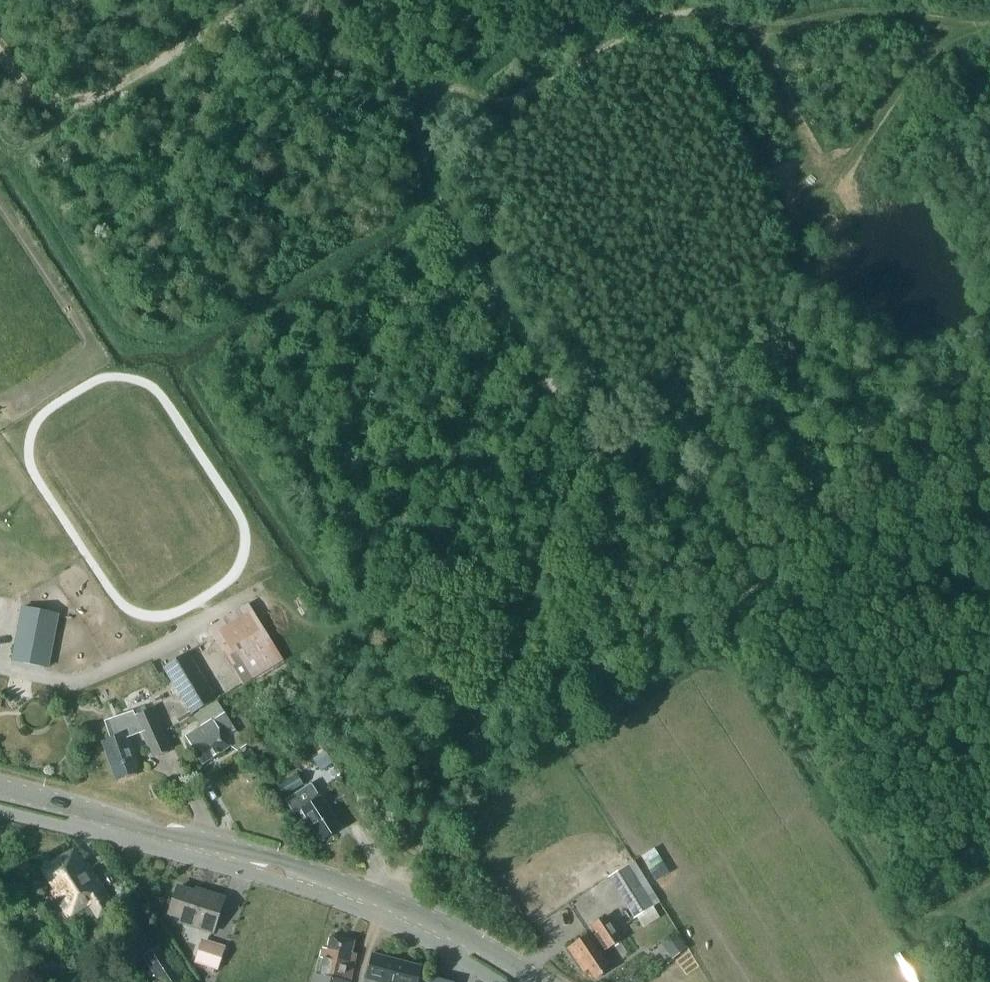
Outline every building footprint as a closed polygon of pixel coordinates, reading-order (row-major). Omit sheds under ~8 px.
[(186,653),(197,672),(215,700),(216,699),(218,701),(284,661),(248,604),(208,630),(213,638),(186,653)] [(58,615),(22,608),(11,660),(48,667),(58,615)] [(215,700),(197,672),(186,653),(163,668),(191,714),(215,700)] [(236,733),(216,702),(194,717),(202,728),(185,739),(201,764),(227,747),(224,741),(236,733)] [(100,744),(115,781),(138,771),(124,738),(141,731),(152,757),(167,750),(150,709),(131,717),(130,713),(100,725),(107,742),(100,744)] [(236,733),(224,741),(237,752),(247,745),(238,732),(236,733)] [(297,775),(278,788),(286,800),(304,788),(297,775)] [(289,798),(297,811),(303,822),(307,820),(320,841),(339,829),(318,797),(318,798),(311,787),(300,794),(299,792),(289,798)] [(114,905),(86,862),(83,864),(73,848),(40,869),(52,887),(48,889),(66,917),(87,904),(96,917),(114,905)] [(625,868),(624,866),(607,877),(633,919),(636,917),(653,907),(659,903),(634,862),(625,868)] [(177,920),(209,931),(221,897),(202,891),(200,895),(175,886),(166,912),(179,916),(177,920)] [(653,907),(636,917),(643,928),(659,917),(653,907)] [(589,932),(567,948),(583,971),(587,968),(594,979),(609,968),(598,952),(606,946),(607,947),(620,939),(605,917),(591,926),(596,933),(592,936),(589,932)] [(350,967),(351,968),(355,954),(349,952),(352,942),(328,936),(325,949),(320,947),(313,974),(310,973),(308,981),(347,981),(350,967)] [(217,971),(225,947),(202,939),(194,963),(217,971)] [(680,940),(665,951),(672,959),(686,948),(680,940)] [(158,981),(182,981),(160,947),(143,959),(158,981)] [(418,966),(368,953),(361,981),(414,981),(418,966)]
